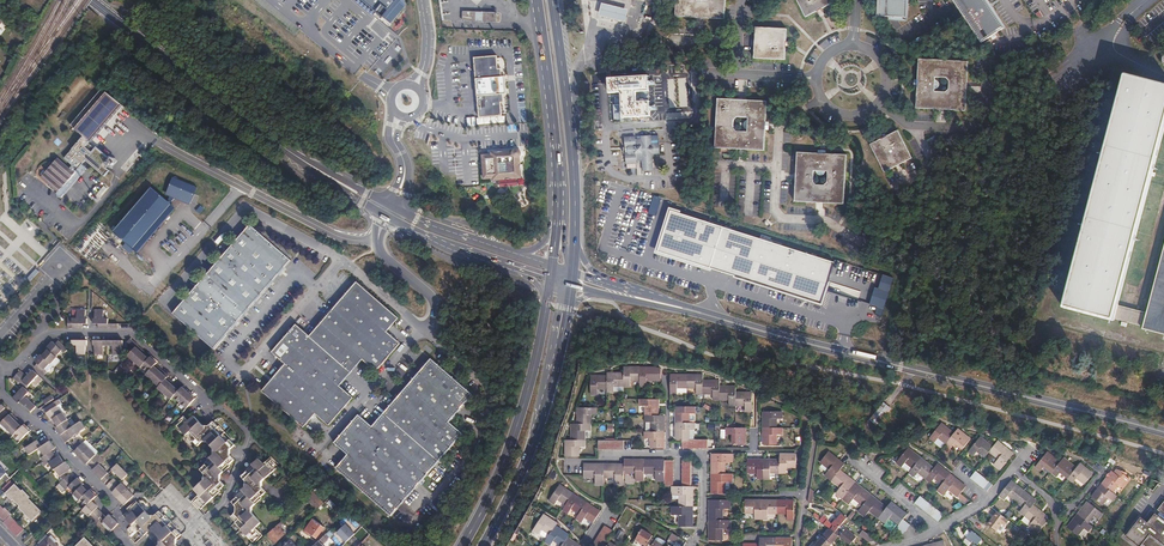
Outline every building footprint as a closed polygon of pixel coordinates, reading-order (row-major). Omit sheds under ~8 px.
[(376,11),(383,17),(389,10),(388,10),(397,0),(363,0),(376,11)] [(725,0),(676,0),(675,17),(724,21),(725,0)] [(806,18),(833,3),(832,0),(797,0),(806,18)] [(879,16),(907,18),(907,14),(906,14),(907,0),(880,0),(879,16)] [(952,0),(980,43),(1004,28),(992,10),(993,9),(988,2),(987,3),(985,0),(953,0),(952,0)] [(629,9),(602,3),(599,15),(626,22),(629,9)] [(497,12),(463,11),(462,21),(497,22),(497,12)] [(755,59),(786,60),(787,29),(756,28),(755,59)] [(502,81),(502,80),(501,80),(501,77),(499,77),(498,69),(497,56),(474,58),(479,118),(502,116),(501,103),(500,94),(502,94),(502,91),(503,91),(503,90),(503,89),(504,89),(504,88),(504,87),(504,86),(504,85),(504,84),(503,84),(503,83),(503,82),(503,81),(502,81)] [(965,110),(967,61),(918,59),(916,108),(965,110)] [(501,69),(498,69),(499,77),(501,77),(501,80),(502,80),(502,81),(503,81),(503,82),(503,83),(503,84),(504,84),(504,85),(504,86),(504,87),(504,88),(504,89),(503,89),(503,90),(503,91),(502,91),(502,94),(500,94),(501,103),(504,102),(503,94),(506,94),(505,77),(502,76),(501,69)] [(1146,313),(1117,305),(1163,128),(1163,84),(1125,73),(1124,73),(1123,74),(1122,74),(1122,75),(1061,307),(1061,308),(1062,308),(1062,309),(1063,310),(1112,323),(1113,321),(1163,335),(1163,244),(1146,313)] [(649,91),(648,77),(609,79),(610,93),(622,93),(623,105),(619,105),(620,122),(639,120),(639,118),(651,117),(649,97),(636,98),(636,92),(649,91)] [(74,172),(58,158),(40,178),(55,191),(56,189),(58,191),(57,192),(56,194),(58,197),(61,198),(89,166),(107,181),(112,175),(109,173),(111,171),(113,173),(118,167),(113,163),(112,164),(99,152),(98,153),(94,157),(89,152),(92,148),(92,147),(94,148),(126,111),(104,94),(73,130),(86,141),(67,163),(76,171),(74,172)] [(764,151),(767,102),(717,99),(714,149),(764,151)] [(897,130),(870,144),(886,173),(912,158),(897,130)] [(636,140),(636,138),(625,138),(626,148),(628,148),(629,154),(626,154),(627,164),(637,164),(637,161),(643,161),(644,172),(654,172),(653,155),(660,155),(660,145),(652,145),(652,137),(642,137),(642,140),(636,140)] [(941,149),(936,141),(930,144),(934,152),(941,149)] [(92,148),(89,152),(94,157),(98,153),(92,148)] [(491,154),(482,155),(483,165),(484,178),(484,179),(493,178),(493,180),(522,178),(520,158),(520,156),(521,155),(521,154),(521,153),(521,152),(520,153),(517,150),(518,149),(517,149),(516,149),(515,150),(514,150),(513,151),(491,153),(491,154)] [(795,202),(844,204),(847,155),(798,152),(795,202)] [(197,186),(173,178),(169,189),(192,198),(197,186)] [(104,186),(98,193),(101,196),(107,188),(104,186)] [(152,187),(114,230),(137,250),(175,208),(152,187)] [(835,261),(673,211),(661,251),(823,301),(835,261)] [(292,260),(251,224),(208,272),(173,313),(214,349),(237,324),(237,323),(258,298),(265,291),(282,271),(292,260)] [(31,282),(40,272),(36,268),(27,278),(31,282)] [(286,364),(280,370),(262,391),(304,427),(315,414),(329,426),(353,398),(339,386),(362,360),(376,371),(399,344),(386,331),(399,318),(356,282),(349,291),(334,308),(325,319),(317,328),(309,336),(302,330),(296,325),(272,352),(286,364)] [(68,328),(82,328),(82,324),(87,324),(87,319),(85,319),(85,317),(85,310),(76,310),(76,319),(73,319),(72,319),(72,318),(67,318),(68,328)] [(98,324),(98,328),(118,328),(118,324),(108,324),(108,319),(103,319),(103,310),(95,310),(95,317),(95,319),(93,319),(93,324),(98,324)] [(174,397),(187,408),(195,398),(182,387),(179,390),(176,388),(177,386),(171,380),(169,382),(166,379),(168,378),(164,375),(166,373),(159,367),(157,369),(154,366),(157,363),(150,357),(147,354),(146,356),(143,353),(144,351),(141,348),(139,350),(136,347),(138,345),(130,339),(127,342),(135,349),(128,356),(141,367),(142,367),(148,372),(146,375),(159,386),(158,388),(171,399),(174,397)] [(76,354),(85,354),(85,347),(85,345),(87,345),(87,341),(72,340),(72,345),(76,345),(76,354)] [(95,347),(95,354),(104,355),(104,346),(112,346),(112,355),(121,355),(121,347),(121,346),(123,346),(123,341),(93,340),(93,346),(95,346),(95,347)] [(36,368),(44,375),(47,372),(44,370),(50,363),(51,364),(57,357),(56,356),(62,350),(65,352),(67,349),(60,342),(56,345),(55,344),(52,341),(46,347),(48,349),(45,352),(43,351),(34,361),(39,365),(36,368)] [(348,455),(341,463),(336,468),(391,516),(412,492),(463,434),(449,422),(473,395),(431,359),(409,384),(388,407),(372,427),(359,415),(334,443),(348,455)] [(624,374),(624,386),(630,386),(630,380),(640,381),(640,368),(624,368),(624,374)] [(640,381),(640,387),(647,387),(647,381),(656,381),(656,368),(640,368),(640,381)] [(28,386),(38,375),(32,370),(27,376),(20,370),(13,378),(20,384),(22,381),(28,386)] [(614,386),(624,386),(624,374),(607,373),(607,376),(607,389),(607,392),(614,392),(614,386)] [(677,388),(687,388),(687,375),(670,375),(670,394),(676,394),(677,393),(677,388)] [(696,394),(703,394),(703,381),(703,375),(687,375),(687,388),(696,388),(696,394)] [(607,376),(591,376),(591,395),(597,395),(598,389),(607,389),(607,376)] [(713,400),(719,400),(719,387),(720,381),(703,381),(703,394),(712,394),(713,400)] [(29,392),(23,387),(13,398),(18,403),(20,402),(31,412),(36,406),(25,396),(29,392)] [(736,393),(736,387),(719,387),(719,400),(729,400),(729,406),(736,406),(736,393)] [(752,393),(736,393),(736,406),(746,406),(746,412),(752,412),(752,393)] [(45,405),(54,399),(51,395),(43,401),(45,405)] [(645,406),(645,416),(658,416),(658,399),(640,399),(640,406),(645,406)] [(65,443),(68,441),(74,437),(73,436),(85,428),(81,421),(72,427),(67,420),(68,420),(63,412),(62,413),(56,406),(60,404),(57,400),(49,406),(51,410),(46,413),(54,424),(56,423),(58,426),(56,427),(60,432),(61,431),(63,433),(60,435),(65,443)] [(876,426),(890,408),(883,402),(869,420),(876,426)] [(694,414),(694,407),(676,407),(676,423),(689,423),(689,414),(694,414)] [(578,424),(590,424),(591,415),(596,415),(596,408),(578,408),(578,424)] [(763,412),(763,428),(776,428),(776,419),(782,419),(782,412),(763,412)] [(9,415),(1,423),(7,429),(13,435),(14,435),(20,441),(30,431),(20,422),(19,424),(16,421),(17,419),(14,416),(12,418),(9,415)] [(219,426),(213,421),(209,426),(204,426),(194,415),(188,420),(184,416),(175,423),(192,442),(193,441),(198,446),(203,442),(209,443),(216,450),(215,455),(210,460),(209,459),(205,463),(205,464),(200,469),(204,473),(205,480),(194,490),(199,495),(191,502),(198,509),(200,508),(201,509),(207,503),(208,504),(215,498),(214,497),(220,491),(220,490),(225,485),(221,481),(221,475),(225,472),(224,471),(230,466),(230,465),(235,460),(231,456),(231,450),(236,445),(230,440),(231,439),(220,426),(219,426)] [(651,432),(664,432),(664,416),(658,416),(645,416),(645,422),(651,423),(651,432)] [(682,439),(688,439),(689,430),(694,430),(694,423),(689,423),(676,423),(676,440),(682,440),(682,439)] [(590,431),(590,424),(578,424),(572,424),(572,440),(584,440),(585,431),(590,431)] [(946,444),(954,434),(941,424),(930,438),(935,442),(938,438),(945,443),(946,444)] [(745,445),(745,428),(727,428),(727,435),(732,435),(732,445),(745,445)] [(776,428),(763,428),(763,445),(776,445),(776,435),(782,435),(782,428),(776,428)] [(970,440),(957,429),(954,434),(946,444),(951,448),(955,444),(962,450),(970,440)] [(651,432),(645,432),(645,439),(651,439),(651,449),(664,449),(664,432),(651,432)] [(39,443),(37,440),(25,448),(29,455),(39,448),(44,456),(41,458),(46,465),(49,463),(53,470),(55,469),(60,476),(71,469),(66,462),(64,463),(60,456),(56,458),(51,451),(55,449),(47,438),(39,443)] [(938,438),(935,442),(934,443),(941,448),(945,443),(938,438)] [(977,452),(984,458),(989,452),(992,448),(979,438),(968,452),(973,456),(977,452)] [(708,449),(708,440),(688,439),(682,439),(682,440),(682,448),(708,449)] [(90,448),(92,446),(86,440),(83,442),(90,448)] [(584,447),(584,440),(572,440),(572,441),(566,441),(566,457),(579,457),(579,448),(584,447)] [(624,441),(617,441),(598,440),(598,449),(624,450),(624,441)] [(94,472),(97,474),(102,479),(101,480),(104,483),(111,476),(98,464),(100,462),(98,459),(94,456),(96,454),(90,448),(83,442),(82,444),(79,441),(72,448),(75,451),(76,450),(77,452),(76,454),(84,462),(86,461),(88,462),(88,463),(93,469),(93,470),(94,472)] [(1009,451),(997,442),(992,448),(989,452),(998,459),(993,465),(1000,470),(1014,454),(1010,450),(1009,451)] [(96,454),(97,454),(98,452),(92,446),(90,448),(96,454)] [(913,469),(921,459),(908,449),(896,463),(902,467),(902,466),(905,463),(913,469)] [(844,464),(828,452),(820,462),(829,470),(825,475),(831,481),(839,471),(844,464)] [(1044,467),(1052,473),(1060,463),(1047,453),(1035,467),(1041,471),(1044,467)] [(712,474),(725,474),(725,463),(732,463),(732,455),(712,454),(712,474)] [(780,460),(780,473),(786,473),(786,467),(796,467),(797,455),(780,455),(780,460)] [(278,466),(272,459),(265,465),(259,458),(246,470),(247,471),(242,476),(246,481),(246,487),(236,496),(237,497),(231,502),(236,506),(235,513),(230,518),(253,542),(254,541),(255,542),(263,536),(256,528),(261,523),(252,513),(253,507),(262,498),(261,497),(266,492),(262,487),(262,481),(278,466)] [(1060,463),(1052,473),(1057,477),(1061,473),(1068,479),(1076,469),(1063,458),(1060,463)] [(918,473),(925,479),(933,469),(921,459),(913,469),(910,472),(909,473),(914,477),(918,473)] [(644,481),(644,473),(644,461),(624,460),(624,465),(624,474),(636,473),(636,481),(644,481)] [(664,481),(664,486),(672,486),(673,486),(673,460),(664,460),(664,461),(664,481)] [(757,479),(764,479),(764,460),(747,460),(747,473),(757,473),(757,479)] [(764,460),(764,479),(770,479),(770,473),(780,473),(780,460),(764,460)] [(656,481),(664,481),(664,461),(644,461),(644,473),(656,474),(656,481)] [(682,461),(682,486),(691,486),(691,461),(682,461)] [(902,466),(910,472),(913,469),(905,463),(902,466)] [(128,475),(117,464),(112,469),(123,480),(128,475)] [(933,469),(925,479),(926,479),(931,483),(935,479),(942,485),(950,475),(937,464),(933,469)] [(1079,464),(1076,469),(1068,479),(1073,483),(1077,478),(1085,484),(1092,474),(1079,464)] [(595,485),(604,485),(604,478),(604,465),(597,465),(584,465),(584,477),(595,478),(595,485)] [(615,485),(624,485),(624,474),(624,465),(604,465),(604,478),(615,478),(615,485)] [(839,471),(831,481),(840,488),(836,494),(842,499),(855,483),(839,471)] [(976,471),(975,472),(970,478),(987,491),(993,484),(976,471)] [(1112,472),(1102,485),(1112,492),(1118,485),(1122,489),(1127,483),(1112,472)] [(712,494),(724,494),(724,487),(725,483),(730,483),(732,483),(732,474),(725,474),(712,474),(712,494)] [(942,485),(937,491),(944,496),(949,490),(958,497),(961,493),(962,492),(966,487),(950,475),(942,485)] [(96,521),(103,514),(97,508),(96,509),(94,507),(96,505),(91,501),(96,496),(90,490),(88,491),(85,488),(87,487),(77,478),(75,480),(73,482),(70,479),(67,476),(60,483),(66,490),(68,487),(75,493),(74,494),(80,500),(81,499),(87,505),(82,510),(88,516),(90,515),(96,521)] [(113,479),(108,484),(107,486),(113,492),(113,491),(115,493),(114,495),(124,505),(133,495),(121,483),(120,485),(113,479)] [(1160,483),(1152,480),(1148,488),(1153,491),(1160,483)] [(1010,481),(999,496),(1004,500),(1008,496),(1015,501),(1023,491),(1010,481)] [(855,483),(842,499),(849,504),(850,503),(854,498),(859,503),(863,506),(871,496),(855,483)] [(22,491),(17,486),(16,487),(14,485),(5,494),(12,501),(13,500),(22,491)] [(558,500),(566,505),(573,494),(559,485),(549,501),(555,504),(558,500)] [(1112,501),(1117,496),(1112,492),(1102,485),(1092,498),(1102,505),(1108,498),(1112,501)] [(673,486),(672,486),(672,495),(680,495),(680,499),(680,507),(692,507),(692,486),(691,486),(682,486),(673,486)] [(23,491),(22,491),(13,500),(20,506),(28,498),(29,498),(30,497),(25,492),(23,491)] [(1023,491),(1015,501),(1015,502),(1023,508),(1020,512),(1025,516),(1032,506),(1036,502),(1023,491)] [(324,504),(312,492),(305,498),(317,511),(324,504)] [(961,493),(958,497),(964,502),(967,498),(961,493)] [(566,505),(563,510),(568,513),(571,509),(579,514),(587,503),(573,494),(566,505)] [(871,496),(863,506),(858,512),(865,517),(869,511),(878,518),(886,508),(871,496)] [(938,522),(944,515),(920,496),(915,503),(938,522)] [(19,508),(25,514),(35,505),(31,500),(30,501),(28,498),(20,506),(19,508)] [(859,503),(854,498),(850,503),(856,507),(859,503)] [(759,519),(761,519),(761,501),(745,500),(745,514),(755,513),(755,519),(758,519),(759,519)] [(710,501),(710,520),(722,520),(722,509),(730,509),(730,501),(710,501)] [(778,514),(778,501),(761,501),(761,519),(768,519),(768,514),(778,514)] [(794,501),(778,501),(778,514),(787,514),(787,520),(794,519),(794,501)] [(158,545),(178,545),(176,545),(177,539),(181,535),(176,529),(177,528),(165,515),(164,516),(160,511),(155,515),(149,515),(137,502),(130,509),(133,512),(126,519),(137,531),(139,530),(144,536),(148,531),(154,532),(160,538),(160,544),(158,545)] [(886,508),(878,518),(885,524),(890,518),(899,525),(903,519),(907,515),(891,502),(886,508)] [(1088,502),(1078,515),(1088,523),(1093,516),(1098,519),(1102,514),(1088,502)] [(1158,510),(1160,512),(1158,516),(1155,514),(1145,526),(1138,521),(1129,532),(1136,538),(1133,542),(1137,545),(1163,545),(1163,502),(1158,510)] [(585,518),(593,523),(600,512),(587,503),(579,514),(576,519),(582,522),(585,518)] [(32,521),(42,512),(38,507),(37,508),(35,505),(25,514),(32,521)] [(679,515),(680,527),(692,527),(692,507),(680,507),(672,506),(672,515),(679,515)] [(1032,506),(1025,516),(1032,522),(1029,527),(1034,531),(1046,516),(1032,506)] [(5,508),(3,509),(0,513),(0,517),(3,520),(5,518),(6,520),(10,516),(11,515),(5,508)] [(815,512),(812,515),(830,529),(835,533),(839,528),(835,524),(834,526),(832,524),(827,520),(826,521),(815,512)] [(1009,521),(997,512),(987,525),(996,532),(1003,524),(1006,526),(1009,521)] [(103,520),(112,530),(117,525),(119,524),(109,514),(103,520)] [(545,531),(550,534),(555,526),(557,524),(547,517),(544,515),(534,530),(539,534),(542,529),(545,531)] [(1088,523),(1078,515),(1067,528),(1077,536),(1084,528),(1088,532),(1092,527),(1088,523)] [(12,528),(17,523),(10,516),(6,520),(3,523),(9,528),(10,527),(12,528)] [(1032,522),(1025,516),(1021,520),(1029,527),(1032,522)] [(903,519),(899,525),(893,533),(900,539),(910,525),(903,519)] [(110,532),(112,530),(103,520),(100,523),(110,532)] [(324,528),(313,520),(308,527),(309,528),(307,531),(316,539),(324,528)] [(710,520),(709,541),(722,541),(722,529),(730,529),(730,520),(722,520),(710,520)] [(17,534),(18,535),(24,530),(17,523),(12,528),(10,529),(16,535),(17,534)] [(345,524),(336,533),(345,542),(354,534),(345,524)] [(268,533),(277,542),(285,534),(278,527),(277,525),(268,533)] [(612,530),(605,525),(592,545),(602,545),(612,530)] [(547,539),(545,542),(551,545),(554,541),(562,545),(567,538),(569,535),(562,530),(555,526),(550,534),(547,539)] [(839,528),(835,533),(839,536),(850,545),(856,538),(843,528),(841,526),(839,528)] [(862,535),(861,535),(867,540),(870,536),(859,527),(856,531),(862,535)] [(654,535),(643,528),(637,539),(647,545),(654,535)] [(539,534),(547,539),(550,534),(545,531),(542,529),(539,534)] [(625,532),(620,529),(615,537),(620,540),(625,532)] [(830,529),(824,536),(832,544),(839,536),(835,533),(830,529)] [(1018,534),(1025,539),(1028,536),(1028,535),(1021,530),(1018,534)] [(981,539),(972,532),(967,539),(971,543),(973,541),(977,544),(981,539)] [(268,533),(267,535),(275,544),(277,542),(268,533)] [(326,534),(319,541),(323,544),(329,538),(326,534)] [(675,544),(679,538),(672,534),(669,540),(675,544)] [(41,545),(58,545),(55,542),(50,537),(49,538),(46,535),(38,543),(41,545)] [(824,536),(816,545),(830,545),(832,544),(824,536)] [(667,543),(657,537),(652,545),(665,545),(667,543)] [(91,545),(92,544),(87,539),(86,540),(84,538),(76,545),(90,545),(91,545)] [(562,545),(580,545),(567,538),(562,545)]
